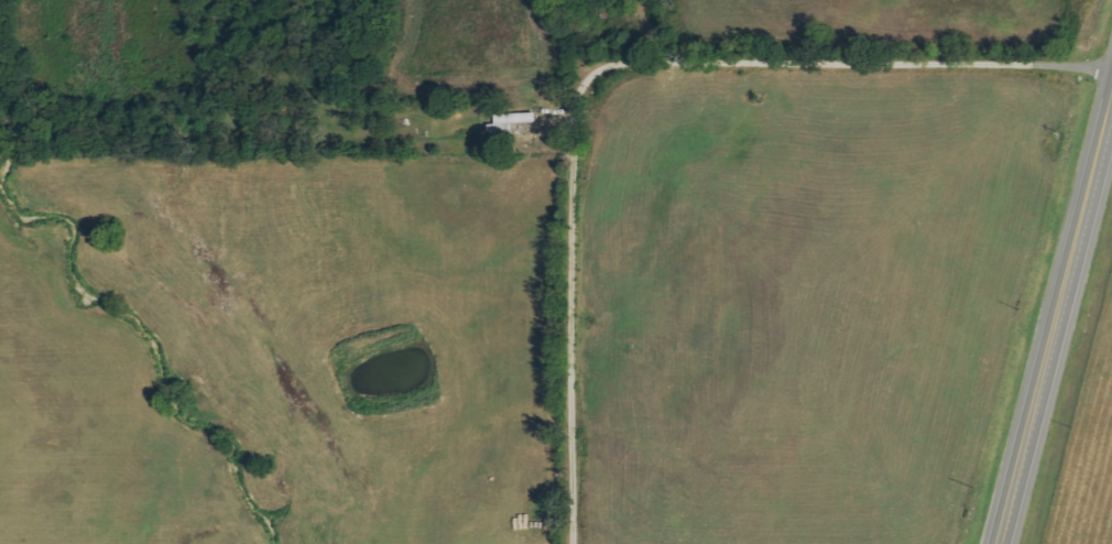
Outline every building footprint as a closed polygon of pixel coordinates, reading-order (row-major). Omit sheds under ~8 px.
[(516,132),(516,123),(536,122),(536,113),(498,114),(498,124),(490,124),(490,133),(516,132)]
